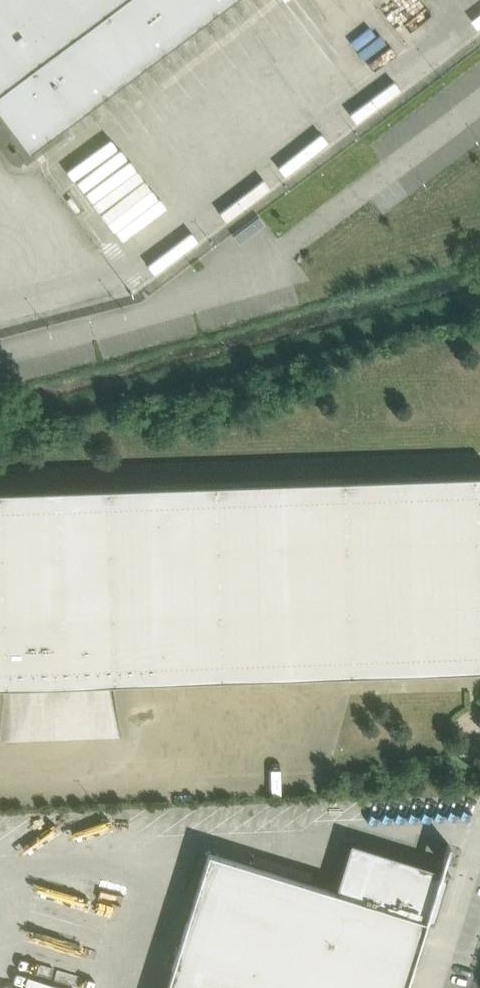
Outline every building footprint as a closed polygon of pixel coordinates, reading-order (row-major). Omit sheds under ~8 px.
[(29,150),(228,0),(0,0),(0,111),(29,150)] [(0,490),(0,685),(479,669),(479,473),(0,490)] [(426,920),(434,923),(449,872),(350,842),(335,891),(208,852),(165,987),(405,987),(426,920)] [(71,987),(80,987),(80,975),(71,975),(71,987)]
